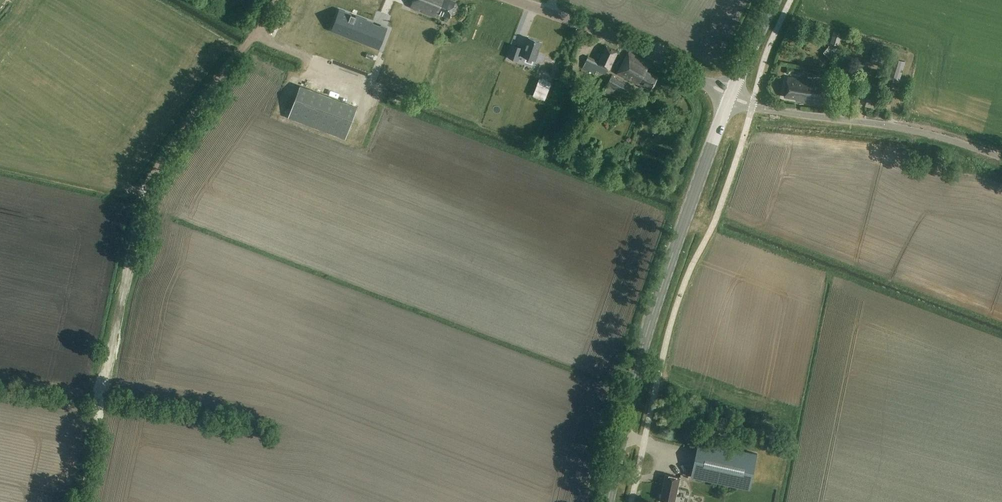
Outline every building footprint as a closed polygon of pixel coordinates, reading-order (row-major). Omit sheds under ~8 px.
[(292,9),(304,15),(312,0),(297,0),(292,9)] [(456,0),(454,0),(412,0),(410,5),(436,15),(438,12),(449,16),(456,0)] [(340,7),(332,29),(380,48),(389,25),(340,7)] [(287,22),(301,28),(304,21),(290,15),(287,22)] [(834,32),(831,44),(838,46),(841,34),(834,32)] [(535,60),(541,41),(528,36),(524,47),(512,43),(507,57),(517,60),(519,54),(535,60)] [(607,45),(597,63),(588,58),(583,66),(595,73),(597,70),(607,76),(620,52),(607,45)] [(872,52),(869,62),(883,66),(888,49),(878,46),(876,53),(872,52)] [(395,49),(393,55),(411,62),(413,56),(395,49)] [(650,89),(657,76),(646,70),(649,63),(628,52),(617,71),(650,89)] [(899,83),(906,62),(892,58),(886,79),(899,83)] [(568,62),(564,70),(569,72),(572,63),(568,62)] [(554,67),(551,76),(557,78),(560,69),(554,67)] [(612,76),(608,84),(625,93),(629,85),(612,76)] [(824,104),(827,81),(788,76),(786,96),(802,99),(802,101),(824,104)] [(288,117),(345,139),(357,107),(300,85),(288,117)] [(748,489),(756,454),(698,441),(690,476),(748,489)] [(679,478),(665,475),(659,501),(665,501),(674,501),(679,478)]
